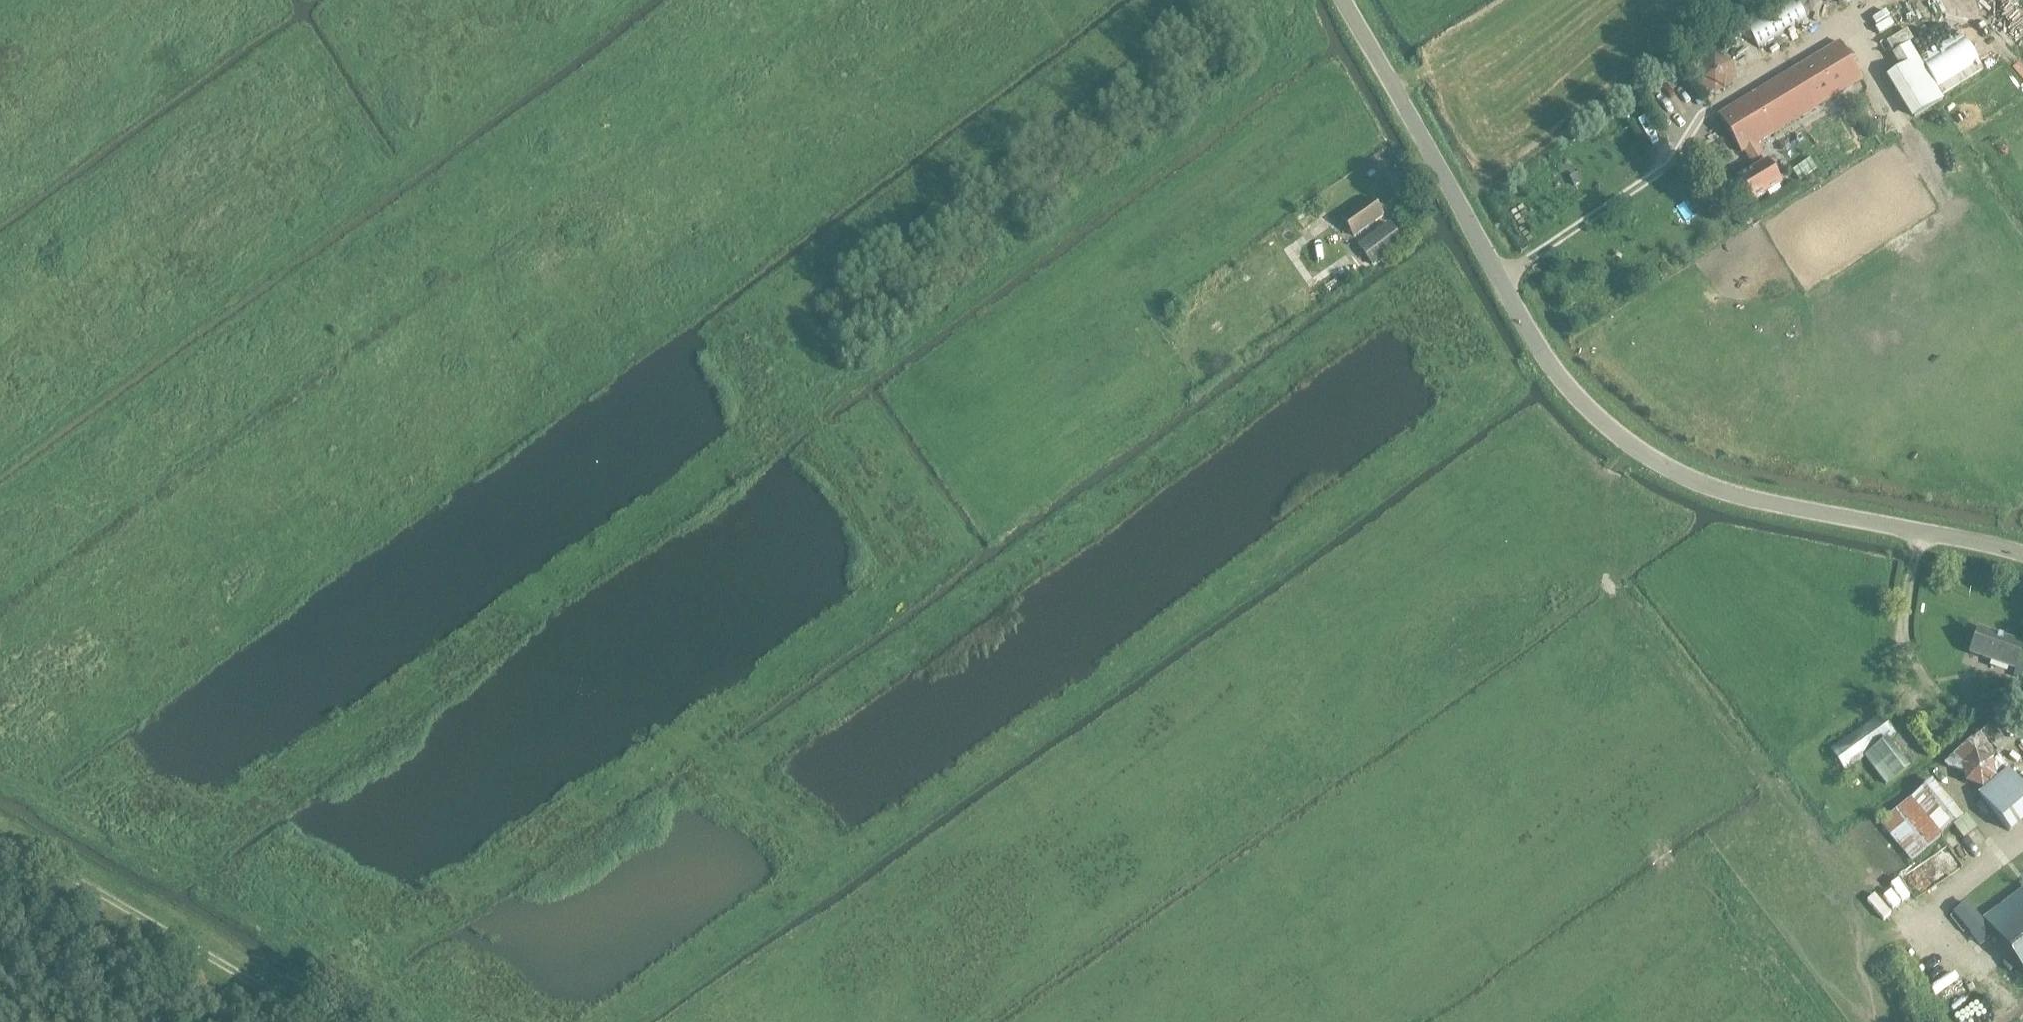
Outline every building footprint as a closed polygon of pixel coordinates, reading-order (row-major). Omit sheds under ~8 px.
[(1944,99),(1909,42),(1892,52),(1900,66),(1885,74),(1912,118),(1944,99)] [(1781,186),(1766,162),(1754,143),(1860,80),(1838,43),(1717,115),(1739,152),(1741,150),(1752,170),(1736,179),(1751,204),(1781,186)] [(1734,79),(1718,92),(1727,104),(1744,91),(1734,79)] [(1372,197),(1343,219),(1356,238),(1386,216),(1372,197)] [(1391,222),(1360,245),(1375,267),(1407,243),(1391,222)] [(2015,668),(2022,644),(1979,628),(1971,653),(2015,668)] [(1828,749),(1844,771),(1870,752),(1891,736),(1876,714),(1828,749)] [(1891,736),(1870,752),(1888,777),(1910,762),(1891,736)] [(2006,769),(1975,795),(2009,835),(2022,823),(2022,789),(2006,769)] [(1961,818),(1930,780),(1908,798),(1940,836),(1961,818)] [(1910,861),(1940,836),(1908,798),(1878,823),(1910,861)] [(1957,839),(1965,851),(1978,842),(1970,830),(1957,839)] [(1981,920),(2022,977),(2022,889),(1981,920)] [(1976,924),(1963,932),(1972,946),(1985,938),(1976,924)]
